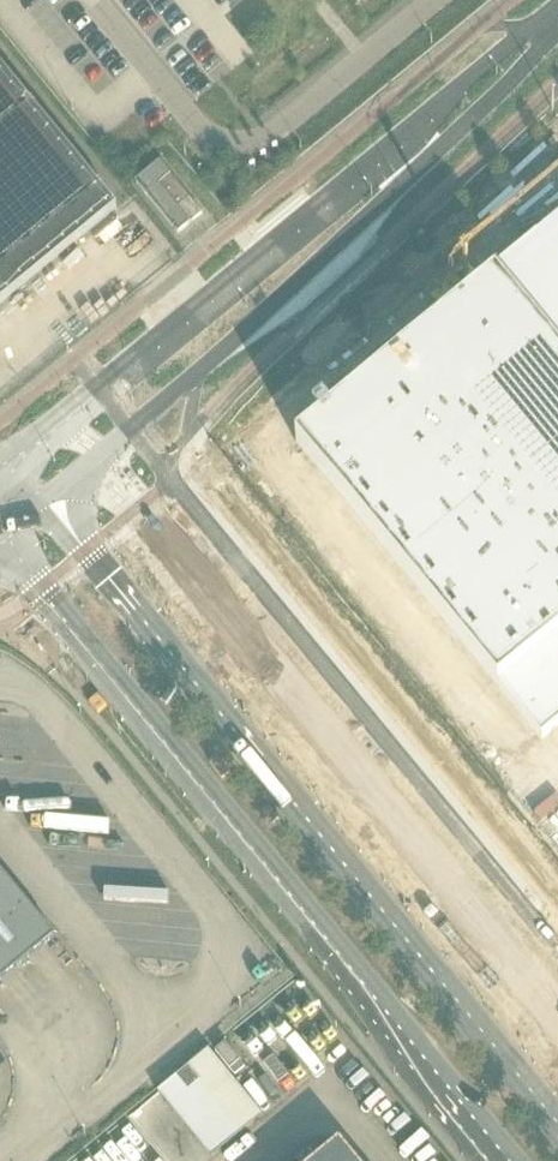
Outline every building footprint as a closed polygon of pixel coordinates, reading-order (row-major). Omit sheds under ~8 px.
[(116,209),(0,67),(0,304),(116,209)] [(135,182),(177,234),(202,213),(159,162),(135,182)] [(296,441),(542,740),(557,727),(557,226),(296,441)] [(16,969),(55,937),(0,871),(0,982),(16,969)] [(240,1061),(225,1043),(215,1051),(230,1069),(240,1061)] [(235,1076),(245,1068),(241,1062),(230,1070),(235,1076)] [(187,1067),(178,1074),(176,1076),(186,1088),(197,1079),(187,1067)] [(330,1149),(316,1160),(340,1160),(330,1149)]
